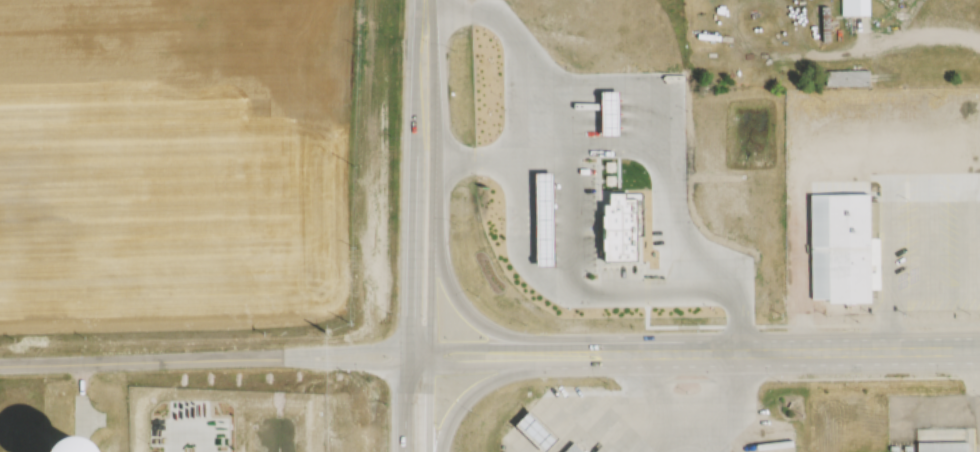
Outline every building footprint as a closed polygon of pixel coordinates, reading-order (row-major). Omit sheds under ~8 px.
[(842,16),(871,16),(871,0),(842,0),(842,16)] [(827,86),(870,86),(870,71),(827,71),(827,86)] [(808,194),(810,297),(827,297),(827,303),(871,303),(869,193),(808,194)] [(629,230),(580,230),(580,251),(629,251),(629,230)] [(547,278),(556,269),(547,260),(538,269),(547,278)] [(545,451),(566,451),(570,448),(533,410),(518,425),(545,451)] [(575,442),(570,448),(566,451),(585,451),(575,442)] [(967,442),(916,443),(916,451),(967,451),(967,442)]
